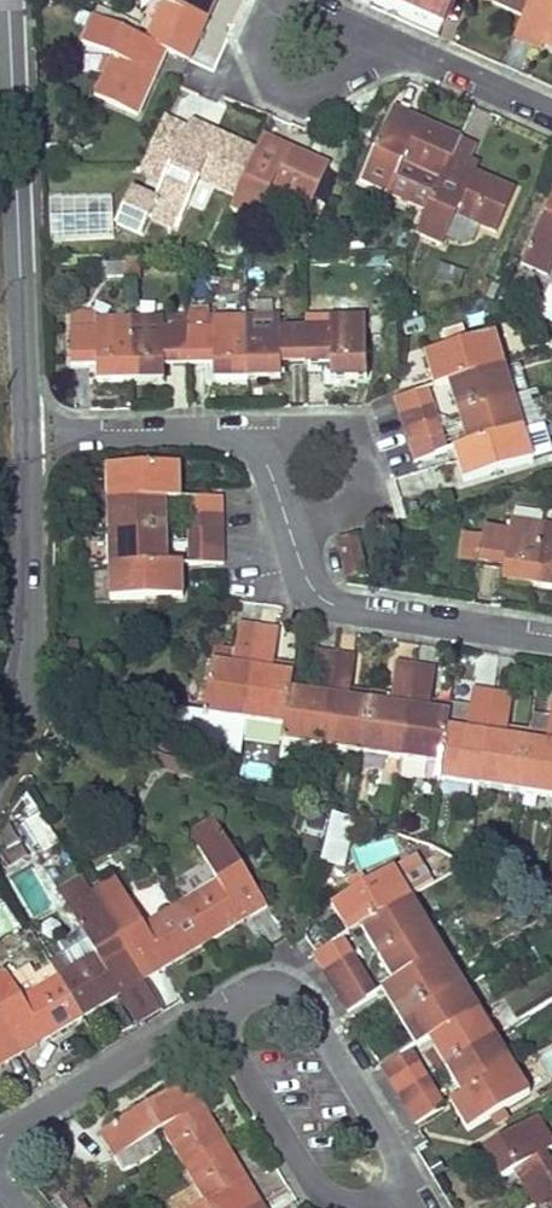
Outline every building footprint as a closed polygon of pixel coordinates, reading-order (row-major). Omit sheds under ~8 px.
[(189,61),(203,30),(217,0),(159,0),(163,2),(145,41),(167,50),(189,61)] [(402,3),(419,10),(443,21),(452,0),(403,0),(402,3)] [(497,5),(523,16),(530,0),(487,0),(497,5)] [(515,33),(532,41),(536,33),(543,36),(540,44),(551,50),(551,0),(530,0),(523,16),(515,33)] [(97,7),(93,17),(114,27),(119,17),(97,7)] [(159,68),(167,50),(145,41),(131,34),(114,27),(93,17),(81,43),(112,57),(93,96),(137,116),(156,75),(147,71),(151,64),(159,68)] [(114,27),(131,34),(135,25),(119,17),(114,27)] [(536,33),(532,41),(540,44),(543,36),(536,33)] [(147,71),(156,75),(159,68),(151,64),(147,71)] [(411,115),(394,107),(361,181),(387,193),(401,163),(440,180),(449,161),(459,138),(460,136),(438,127),(419,118),(415,127),(407,123),(411,115)] [(419,118),(411,115),(407,123),(415,127),(419,118)] [(237,195),(256,151),(232,140),(215,133),(212,141),(204,138),(208,130),(191,122),(156,200),(137,191),(130,192),(116,223),(142,235),(150,216),(176,228),(198,178),(237,195)] [(208,130),(204,138),(212,141),(215,133),(208,130)] [(264,135),(256,151),(237,195),(231,209),(257,220),(271,190),(310,208),(329,164),(303,152),(288,145),(284,154),(277,150),(281,142),(264,135)] [(476,146),(459,138),(449,161),(466,168),(476,146)] [(281,142),(277,150),(284,154),(288,145),(281,142)] [(466,168),(449,161),(440,180),(425,214),(417,233),(416,234),(443,246),(446,239),(456,216),(480,226),(495,233),(515,190),(493,180),(474,171),(470,180),(462,177),(466,168)] [(474,171),(466,168),(462,177),(470,180),(474,171)] [(521,265),(547,277),(551,267),(551,196),(521,265)] [(417,233),(425,214),(417,210),(408,230),(417,233)] [(456,216),(446,239),(459,245),(473,241),(480,226),(456,216)] [(129,259),(130,280),(141,280),(140,259),(129,259)] [(103,277),(128,277),(128,263),(103,264),(103,277)] [(188,318),(188,329),(189,366),(206,365),(206,359),(214,359),(214,365),(214,380),(247,380),(247,317),(210,317),(210,308),(188,309),(188,318)] [(96,319),(96,313),(70,313),(71,330),(96,330),(96,319)] [(305,328),(306,364),(324,364),(324,357),(331,357),(331,364),(331,378),(347,378),(366,378),(365,316),(330,316),(330,327),(305,328)] [(247,317),(247,380),(281,379),(281,365),(281,358),(288,358),(288,364),(306,364),(305,328),(280,328),(280,317),(247,317)] [(97,367),(97,381),(130,381),(129,318),(96,319),(96,330),(71,330),(71,368),(89,367),(89,360),(96,360),(97,367)] [(163,318),(129,318),(130,381),(164,380),(164,366),(164,359),(171,359),(171,366),(189,366),(188,329),(163,329),(163,318)] [(163,329),(188,329),(188,318),(163,318),(163,329)] [(504,366),(453,381),(456,388),(451,390),(455,404),(458,414),(513,397),(504,366)] [(394,398),(399,414),(432,404),(427,388),(394,398)] [(515,401),(520,420),(541,414),(535,395),(515,401)] [(463,430),(465,437),(470,436),(473,443),(523,428),(520,420),(515,401),(513,397),(458,414),(463,430)] [(399,414),(404,430),(437,420),(432,404),(399,414)] [(404,430),(409,446),(442,436),(437,420),(404,430)] [(532,459),(551,453),(551,451),(544,424),(523,430),(532,459)] [(456,458),(463,481),(533,460),(532,459),(523,430),(523,428),(473,443),(467,445),(454,449),(456,458)] [(409,446),(414,462),(447,452),(442,436),(409,446)] [(107,468),(108,501),(160,500),(160,492),(166,492),(165,466),(107,468)] [(160,500),(166,499),(180,499),(180,498),(179,466),(165,466),(166,492),(160,492),(160,500)] [(187,498),(188,515),(222,514),(222,497),(187,498)] [(108,501),(108,534),(166,532),(166,521),(166,507),(160,507),(160,500),(108,501)] [(188,515),(188,532),(223,531),(222,514),(188,515)] [(519,585),(535,588),(544,525),(511,520),(509,531),(484,528),(483,538),(478,565),(496,567),(497,561),(505,562),(504,569),(501,583),(519,585)] [(544,525),(535,588),(551,590),(551,526),(544,525)] [(188,532),(188,548),(223,547),(223,531),(188,532)] [(108,534),(109,567),(162,565),(161,557),(167,557),(167,545),(166,532),(108,534)] [(346,579),(364,574),(356,535),(338,540),(346,579)] [(464,535),(460,562),(478,565),(483,538),(464,535)] [(188,548),(189,565),(223,564),(223,547),(188,548)] [(109,567),(110,600),(182,598),(182,573),(181,565),(182,564),(167,565),(162,565),(109,567)] [(242,736),(259,627),(239,624),(234,659),(233,666),(212,663),(204,715),(183,712),(179,735),(216,747),(240,751),(242,736)] [(278,630),(259,627),(242,736),(282,742),(290,690),(292,683),(293,675),(272,672),(273,664),(278,630)] [(322,748),(337,654),(317,652),(312,686),(311,693),(290,690),(282,742),(280,758),(320,764),(322,748)] [(337,654),(322,748),(362,753),(370,702),(350,699),(351,691),(356,657),(337,654)] [(234,659),(213,656),(212,663),(233,666),(234,659)] [(370,702),(362,753),(401,759),(415,666),(396,663),(391,697),(390,705),(370,702)] [(273,664),(272,672),(293,675),(294,667),(273,664)] [(415,666),(401,759),(441,765),(447,729),(450,713),(429,710),(430,703),(435,668),(415,666)] [(312,686),(292,683),(290,690),(311,693),(312,686)] [(441,765),(439,780),(479,786),(493,693),(474,690),(471,707),(467,732),(447,729),(441,765)] [(351,691),(350,699),(370,702),(371,694),(351,691)] [(493,693),(479,786),(518,792),(527,741),(507,737),(508,730),(513,696),(493,693)] [(370,702),(390,705),(391,697),(371,694),(370,702)] [(451,705),(430,703),(429,710),(450,713),(451,705)] [(450,713),(447,729),(467,732),(471,707),(451,704),(451,705),(450,713)] [(518,792),(551,797),(551,705),(547,736),(546,743),(527,741),(518,792)] [(528,733),(508,730),(507,737),(527,741),(528,733)] [(528,733),(527,741),(546,743),(547,736),(528,733)] [(136,759),(178,773),(182,761),(141,748),(136,759)] [(266,782),(271,768),(247,759),(242,773),(266,782)] [(178,773),(195,779),(199,767),(182,761),(178,773)] [(181,903),(205,944),(229,930),(244,921),(240,913),(246,909),(251,917),(267,908),(214,819),(189,834),(217,881),(181,903)] [(328,833),(326,843),(335,844),(337,835),(328,833)] [(326,843),(323,859),(332,861),(335,844),(326,843)] [(469,855),(468,865),(481,873),(483,857),(469,855)] [(349,935),(361,927),(411,897),(432,884),(415,856),(331,906),(339,919),(349,935)] [(58,891),(67,907),(91,893),(81,877),(58,891)] [(91,893),(144,981),(160,971),(156,963),(163,959),(167,967),(179,960),(205,944),(181,903),(144,925),(116,878),(91,893)] [(59,976),(83,1017),(108,1003),(122,994),(117,987),(124,983),(129,990),(144,981),(91,893),(67,907),(82,931),(96,954),(73,968),(65,972),(59,976)] [(378,946),(383,952),(427,925),(411,897),(361,927),(368,940),(374,948),(378,946)] [(240,913),(244,921),(251,917),(246,909),(240,913)] [(395,974),(400,980),(444,953),(427,925),(383,952),(378,955),(386,968),(391,976),(395,974)] [(59,944),(73,968),(96,954),(82,931),(59,944)] [(313,956),(321,970),(351,952),(342,938),(313,956)] [(374,948),(378,955),(383,952),(378,946),(374,948)] [(321,970),(330,984),(359,967),(351,952),(321,970)] [(399,990),(412,1011),(462,981),(444,953),(400,980),(404,987),(399,990)] [(50,961),(59,976),(65,972),(56,957),(50,961)] [(156,963),(160,971),(167,967),(163,959),(156,963)] [(330,984),(339,999),(368,981),(359,967),(330,984)] [(11,980),(22,998),(40,987),(29,969),(11,980)] [(23,1054),(39,1044),(34,1036),(41,1032),(45,1040),(59,1032),(83,1017),(59,976),(40,987),(22,998),(11,980),(5,970),(0,973),(0,1016),(23,1054)] [(391,976),(395,983),(400,980),(395,974),(391,976)] [(395,983),(383,991),(394,1009),(400,1019),(412,1011),(399,990),(404,987),(400,980),(395,983)] [(124,983),(117,987),(122,994),(140,1025),(162,1011),(144,981),(129,990),(124,983)] [(339,999),(347,1013),(377,995),(368,981),(339,999)] [(462,981),(412,1011),(425,1033),(430,1030),(434,1037),(479,1009),(462,981)] [(440,1057),(446,1067),(496,1037),(479,1009),(434,1037),(438,1043),(433,1046),(440,1057)] [(412,1011),(400,1019),(406,1030),(417,1047),(429,1039),(434,1037),(430,1030),(425,1033),(412,1011)] [(2,1056),(6,1063),(23,1054),(0,1016),(0,1057),(2,1056)] [(34,1036),(39,1044),(45,1040),(41,1032),(34,1036)] [(429,1039),(433,1046),(438,1043),(434,1037),(429,1039)] [(454,1081),(459,1089),(464,1086),(468,1092),(512,1065),(496,1037),(446,1067),(454,1081)] [(410,1050),(381,1068),(389,1082),(419,1065),(410,1050)] [(389,1082),(398,1096),(427,1079),(419,1065),(389,1082)] [(463,1095),(451,1103),(463,1123),(468,1131),(530,1094),(512,1065),(468,1092),(463,1095)] [(398,1096),(407,1111),(436,1093),(427,1079),(398,1096)] [(161,1130),(183,1167),(224,1142),(211,1119),(201,1103),(193,1108),(189,1101),(197,1097),(187,1081),(99,1133),(114,1158),(161,1130)] [(464,1086),(459,1089),(463,1095),(468,1092),(464,1086)] [(407,1111),(415,1125),(445,1107),(436,1093),(407,1111)] [(189,1101),(193,1108),(201,1103),(197,1097),(189,1101)] [(526,1192),(551,1177),(551,1164),(545,1153),(551,1148),(551,1141),(537,1117),(484,1150),(502,1179),(514,1172),(527,1163),(531,1169),(518,1178),(526,1192)] [(261,1203),(251,1187),(244,1192),(239,1185),(247,1180),(238,1165),(224,1142),(183,1167),(205,1203),(198,1207),(252,1207),(261,1203)] [(128,1171),(152,1162),(146,1147),(123,1156),(128,1171)] [(514,1172),(518,1178),(531,1169),(527,1163),(514,1172)] [(526,1192),(535,1207),(549,1198),(551,1204),(551,1177),(526,1192)] [(239,1185),(244,1192),(251,1187),(247,1180),(239,1185)] [(78,1190),(62,1197),(66,1207),(86,1207),(78,1190)] [(533,1207),(547,1207),(551,1205),(551,1204),(549,1198),(535,1207),(533,1207)]
